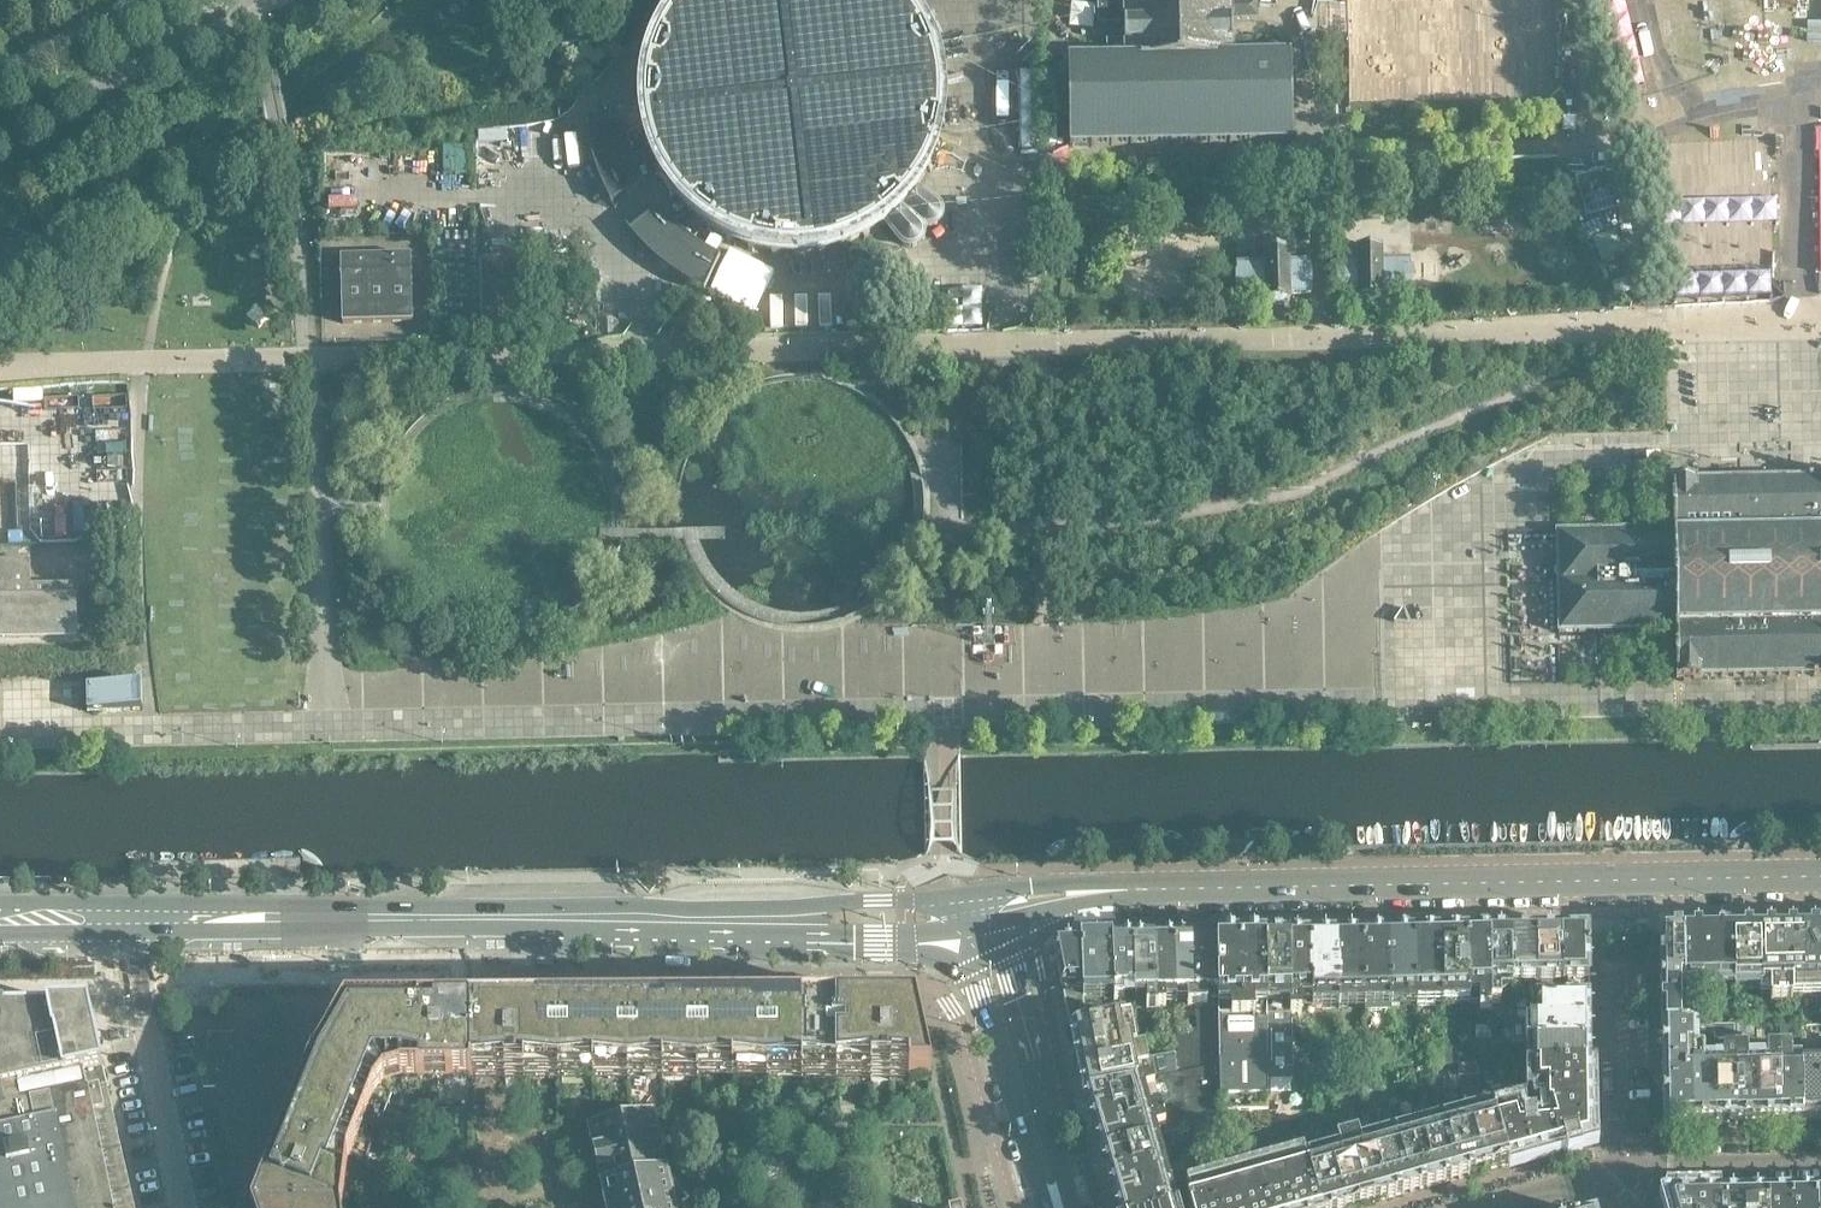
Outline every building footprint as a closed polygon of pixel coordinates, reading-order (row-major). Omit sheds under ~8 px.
[(911,10),(902,0),(682,0),(677,5),(667,18),(662,25),(654,39),(651,46),(645,61),(643,69),(640,85),(639,93),(638,109),(638,117),(640,133),(641,139),(627,142),(625,131),(624,125),(586,128),(588,137),(589,144),(591,152),(593,159),(595,167),(596,171),(599,178),(602,185),(603,189),(606,196),(611,204),(645,187),(642,182),(639,176),(636,169),(633,163),(631,156),(645,154),(651,169),(656,181),(658,184),(670,201),(672,204),(680,214),(690,223),(681,232),(676,227),(671,222),(666,217),(660,209),(630,232),(637,241),(645,250),(653,257),(662,265),(671,272),(677,276),(683,280),(693,285),(704,291),(720,257),(710,252),(704,249),(698,245),(692,241),(701,232),(709,237),(723,245),(731,249),(746,254),(754,256),(769,260),(777,261),(793,261),(802,261),(817,259),(826,258),(841,254),(849,251),(863,244),(870,240),(884,231),(886,230),(888,228),(889,229),(889,230),(890,232),(891,232),(898,241),(898,242),(900,244),(902,245),(904,246),(905,247),(907,247),(910,247),(912,247),(912,248),(915,247),(917,246),(916,245),(922,240),(923,240),(924,239),(925,236),(925,234),(925,232),(925,230),(927,229),(927,227),(930,227),(933,227),(936,226),(938,224),(937,224),(942,218),(943,218),(943,216),(944,216),(944,213),(944,210),(943,208),(943,206),(942,205),(941,203),(939,202),(940,201),(937,199),(937,200),(927,193),(925,191),(924,191),(922,190),(930,177),(933,169),(939,154),(941,146),(945,131),(946,122),(946,107),(946,98),(944,83),(943,74),(938,59),(936,51),(929,37),(925,30),(920,22),(915,14),(920,11),(918,9),(913,12),(911,10)] [(1258,2),(1234,3),(1098,5),(1098,10),(1099,10),(1099,19),(1098,19),(1098,24),(1124,23),(1124,42),(1108,42),(1108,59),(1125,59),(1250,57),(1250,40),(1233,40),(1232,21),(1258,21),(1258,2)] [(1282,56),(1250,57),(1125,59),(1108,59),(1068,60),(1068,82),(1060,83),(1060,121),(1069,121),(1069,148),(1273,144),(1273,151),(1289,151),(1289,143),(1292,143),(1290,56),(1282,56)] [(521,132),(479,130),(478,159),(520,161),(521,132)] [(1411,292),(1410,270),(1409,270),(1409,260),(1381,261),(1381,248),(1357,249),(1357,261),(1337,262),(1337,271),(1337,294),(1358,293),(1358,299),(1360,299),(1365,303),(1376,303),(1381,298),(1382,298),(1382,293),(1411,292)] [(1310,294),(1310,272),(1309,272),(1309,262),(1289,263),(1288,251),(1264,251),(1265,263),(1237,264),(1237,274),(1236,274),(1237,296),(1265,295),(1265,300),(1267,300),(1273,305),(1283,305),(1288,300),(1290,300),(1290,295),(1310,294)] [(412,322),(411,256),(341,258),(342,324),(412,322)] [(515,329),(514,262),(480,262),(482,330),(515,329)] [(1808,477),(1808,478),(1789,478),(1791,535),(1820,535),(1820,477),(1808,477)] [(1791,535),(1789,478),(1742,479),(1743,536),(1791,535)] [(1697,537),(1695,479),(1672,480),(1673,528),(1673,538),(1697,537)] [(1743,536),(1742,479),(1696,480),(1696,479),(1695,479),(1697,537),(1743,536)] [(1674,579),(1673,538),(1673,528),(1635,529),(1636,580),(1674,579)] [(1636,580),(1635,529),(1556,531),(1557,582),(1636,580)] [(1697,537),(1673,538),(1674,579),(1675,621),(1699,621),(1769,619),(1818,618),(1820,618),(1820,535),(1791,535),(1743,536),(1697,537)] [(73,585),(30,586),(30,561),(27,561),(27,565),(12,565),(12,562),(8,562),(8,565),(0,566),(0,637),(74,636),(73,585)] [(1675,630),(1675,621),(1674,579),(1636,580),(1637,631),(1675,630)] [(1637,631),(1636,580),(1557,582),(1558,633),(1637,631)] [(1819,676),(1818,618),(1769,619),(1771,676),(1813,676),(1819,676)] [(1771,676),(1769,619),(1699,621),(1700,678),(1771,676)] [(1700,678),(1699,621),(1675,621),(1675,630),(1676,679),(1700,678)] [(1540,658),(1540,635),(1513,635),(1513,658),(1540,658)] [(142,710),(142,684),(87,685),(87,711),(142,710)] [(1802,986),(1801,928),(1779,929),(1781,1001),(1791,1001),(1791,986),(1802,986)] [(1801,928),(1802,986),(1820,986),(1820,928),(1801,928)] [(1734,985),(1733,929),(1707,930),(1708,985),(1734,985)] [(1759,987),(1758,929),(1733,929),(1734,985),(1734,987),(1759,987)] [(1781,1001),(1779,929),(1758,929),(1759,987),(1770,987),(1770,1001),(1781,1001)] [(1684,1027),(1683,986),(1682,930),(1659,931),(1661,1028),(1684,1027)] [(1708,985),(1707,930),(1682,930),(1683,986),(1708,985)] [(1563,982),(1562,932),(1536,933),(1537,982),(1563,982)] [(1589,998),(1588,936),(1588,932),(1562,932),(1563,982),(1567,982),(1567,999),(1589,998)] [(1512,988),(1512,983),(1511,933),(1489,934),(1490,1003),(1499,1003),(1499,989),(1512,988)] [(1537,982),(1536,933),(1511,933),(1512,983),(1537,982)] [(1468,992),(1467,934),(1441,935),(1442,997),(1468,997),(1468,992)] [(1491,1010),(1490,1003),(1489,934),(1467,934),(1468,992),(1480,991),(1480,1011),(1491,1010)] [(1416,998),(1415,935),(1389,936),(1390,998),(1416,998)] [(1442,997),(1441,935),(1415,935),(1416,998),(1442,997)] [(1365,999),(1363,936),(1337,937),(1339,999),(1365,999)] [(1390,998),(1389,936),(1363,936),(1365,999),(1390,998)] [(1313,995),(1311,937),(1290,938),(1291,1015),(1301,1015),(1301,995),(1313,995)] [(1339,999),(1337,937),(1311,937),(1313,995),(1313,1000),(1339,999)] [(1268,1083),(1265,938),(1216,939),(1218,995),(1219,1049),(1219,1066),(1220,1106),(1220,1132),(1269,1131),(1268,1083)] [(1292,1052),(1291,1015),(1290,938),(1265,938),(1268,1083),(1293,1083),(1292,1068),(1292,1052)] [(1218,995),(1216,939),(1195,940),(1196,1007),(1206,1007),(1205,995),(1218,995)] [(1176,996),(1174,940),(1154,941),(1155,1008),(1165,1008),(1165,996),(1176,996)] [(1196,1007),(1195,940),(1174,940),(1176,996),(1187,995),(1187,1007),(1196,1007)] [(1113,992),(1112,941),(1081,942),(1082,993),(1113,992)] [(1134,992),(1133,941),(1112,941),(1113,992),(1113,1000),(1123,1000),(1123,992),(1134,992)] [(1155,1008),(1154,941),(1133,941),(1134,992),(1134,997),(1146,996),(1146,1008),(1155,1008)] [(1082,1005),(1082,993),(1081,942),(1054,943),(1061,987),(1070,1029),(1092,1025),(1091,1004),(1082,1005)] [(1589,998),(1567,999),(1536,999),(1536,1023),(1589,1022),(1589,998)] [(89,1009),(0,1010),(0,1207),(134,1207),(89,1009)] [(387,1106),(392,1095),(433,1095),(433,1110),(472,1110),(472,1081),(472,1080),(472,1011),(400,1011),(332,1018),(264,1185),(264,1207),(346,1207),(387,1106)] [(931,1081),(915,1011),(890,1011),(890,1016),(863,1016),(862,1011),(808,1011),(808,1015),(796,1015),(796,1011),(739,1011),(739,1015),(727,1015),(727,1011),(669,1011),(669,1015),(657,1015),(657,1011),(600,1011),(600,1015),(587,1015),(587,1011),(494,1011),(472,1011),(472,1080),(495,1081),(931,1081)] [(1123,1041),(1119,1019),(1092,1025),(1070,1029),(1075,1052),(1123,1041)] [(1590,1044),(1589,1022),(1536,1023),(1531,1023),(1532,1045),(1590,1044)] [(1692,1075),(1691,1051),(1691,1027),(1684,1027),(1661,1028),(1662,1075),(1692,1075)] [(1145,1057),(1144,1049),(1132,1051),(1130,1040),(1123,1041),(1075,1052),(1079,1072),(1145,1057)] [(1590,1066),(1590,1044),(1532,1045),(1532,1067),(1535,1066),(1590,1066)] [(1492,1064),(1491,1048),(1470,1049),(1470,1064),(1492,1064)] [(1219,1066),(1219,1049),(1177,1057),(1177,1075),(1219,1066)] [(1444,1065),(1444,1049),(1418,1050),(1418,1065),(1444,1065)] [(1470,1064),(1470,1049),(1444,1049),(1444,1065),(1470,1064)] [(1780,1121),(1778,1049),(1768,1049),(1768,1064),(1745,1064),(1745,1050),(1735,1050),(1736,1122),(1780,1121)] [(1801,1121),(1800,1068),(1800,1066),(1790,1066),(1789,1049),(1778,1049),(1780,1121),(1801,1121)] [(1392,1066),(1392,1050),(1366,1051),(1366,1066),(1392,1066)] [(1418,1065),(1418,1050),(1392,1050),(1392,1066),(1418,1065)] [(1736,1122),(1735,1050),(1723,1050),(1724,1065),(1713,1065),(1715,1123),(1736,1122)] [(1340,1067),(1340,1051),(1314,1052),(1314,1067),(1340,1067)] [(1366,1066),(1366,1051),(1340,1051),(1340,1067),(1366,1066)] [(1715,1123),(1713,1065),(1703,1065),(1703,1051),(1691,1051),(1692,1075),(1693,1123),(1715,1123)] [(1314,1067),(1314,1052),(1292,1052),(1292,1068),(1314,1067)] [(1220,1106),(1219,1066),(1177,1075),(1166,1077),(1166,1075),(1139,1081),(1136,1069),(1147,1067),(1145,1057),(1079,1072),(1084,1092),(1095,1134),(1161,1115),(1162,1118),(1220,1106)] [(1590,1089),(1590,1066),(1535,1066),(1535,1090),(1537,1090),(1590,1089)] [(1800,1068),(1801,1121),(1820,1120),(1820,1068),(1800,1068)] [(1693,1123),(1692,1075),(1662,1075),(1663,1124),(1693,1123)] [(1591,1111),(1590,1089),(1537,1090),(1537,1099),(1544,1099),(1544,1112),(1548,1112),(1591,1111)] [(1531,1158),(1521,1123),(1518,1111),(1503,1115),(1502,1109),(1493,1111),(1508,1165),(1531,1158)] [(1508,1165),(1493,1111),(1469,1118),(1484,1172),(1508,1165)] [(1591,1141),(1591,1111),(1548,1112),(1551,1121),(1559,1150),(1591,1141)] [(652,1117),(652,1115),(591,1129),(609,1207),(672,1207),(652,1117)] [(1152,1135),(1150,1130),(1164,1126),(1162,1118),(1161,1115),(1095,1134),(1100,1150),(1152,1135)] [(1484,1172),(1469,1118),(1445,1125),(1460,1178),(1484,1172)] [(1559,1150),(1551,1121),(1521,1123),(1531,1158),(1559,1150)] [(1460,1178),(1445,1125),(1420,1132),(1435,1185),(1460,1178)] [(1435,1185),(1420,1132),(1396,1138),(1411,1192),(1435,1185)] [(1159,1162),(1152,1135),(1100,1150),(1108,1177),(1159,1162)] [(1387,1199),(1372,1145),(1362,1148),(1358,1135),(1347,1138),(1366,1205),(1387,1199)] [(1347,1138),(1337,1141),(1341,1154),(1331,1157),(1345,1207),(1354,1207),(1366,1205),(1347,1138)] [(1411,1192),(1396,1138),(1372,1145),(1387,1199),(1411,1192)] [(1306,1164),(1301,1145),(1278,1151),(1283,1170),(1294,1207),(1319,1207),(1306,1164)] [(1331,1157),(1306,1164),(1319,1207),(1345,1207),(1331,1157)] [(1166,1185),(1159,1162),(1108,1177),(1114,1200),(1166,1185)] [(1283,1170),(1260,1177),(1268,1207),(1294,1207),(1283,1170)] [(1260,1177),(1236,1183),(1242,1207),(1268,1207),(1260,1177)] [(1236,1183),(1212,1190),(1217,1207),(1242,1207),(1236,1183)] [(1166,1185),(1114,1200),(1117,1207),(1172,1207),(1166,1185)] [(1212,1190),(1187,1197),(1191,1207),(1217,1207),(1212,1190)] [(1767,1193),(1743,1194),(1743,1207),(1767,1207),(1767,1193)] [(1791,1193),(1767,1193),(1767,1207),(1791,1207),(1791,1193)] [(1815,1193),(1791,1193),(1791,1207),(1816,1207),(1815,1193)] [(1719,1194),(1695,1195),(1695,1207),(1719,1207),(1719,1194)] [(1743,1194),(1719,1194),(1719,1207),(1743,1207),(1743,1194)] [(1695,1195),(1671,1195),(1666,1200),(1666,1201),(1668,1207),(1695,1207),(1695,1195)]
